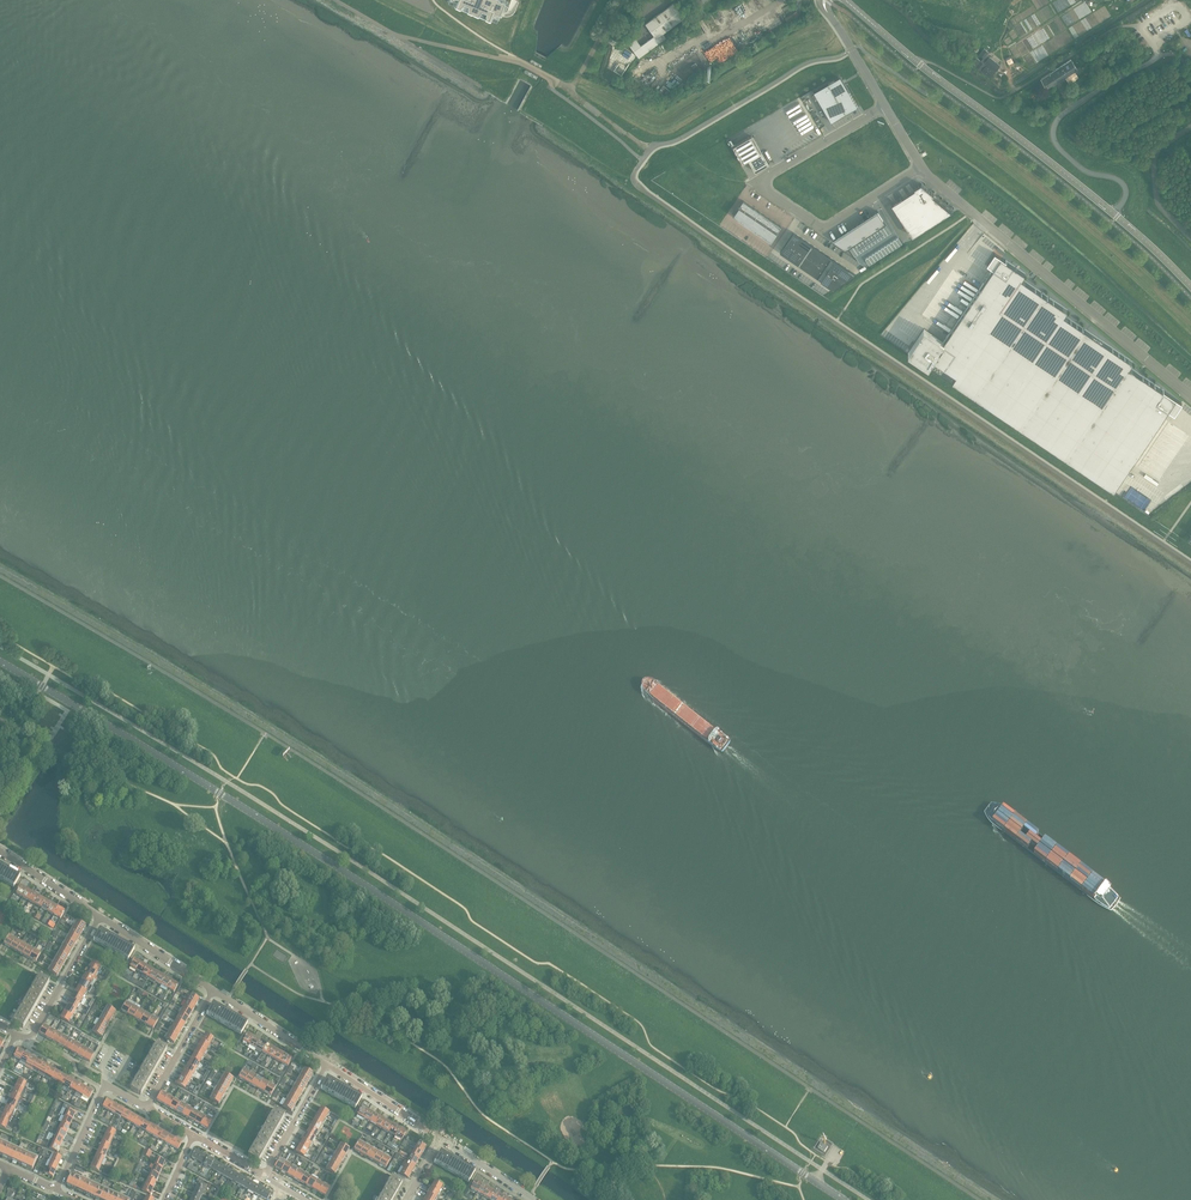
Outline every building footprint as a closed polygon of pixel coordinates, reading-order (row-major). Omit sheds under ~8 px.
[(496,20),(498,16),(501,17),(502,16),(502,15),(504,12),(505,9),(505,8),(508,1),(505,0),(447,0),(496,20)] [(663,34),(685,18),(674,3),(645,24),(654,36),(641,46),(636,38),(629,44),(639,58),(666,38),(663,34)] [(1000,66),(987,54),(989,52),(984,48),(979,54),(984,58),(981,61),(977,57),(972,63),(991,78),(1000,66)] [(1087,48),(1082,52),(1085,56),(1089,63),(1094,60),(1094,59),(1090,53),(1087,48)] [(1048,89),(1078,69),(1072,59),(1071,59),(1041,79),(1048,89)] [(814,91),(831,122),(846,113),(846,112),(857,106),(841,79),(835,82),(834,81),(829,84),(828,83),(814,91)] [(734,146),(743,163),(749,160),(756,172),(770,163),(763,151),(761,152),(751,136),(734,146)] [(892,204),(913,236),(951,211),(933,196),(933,195),(934,194),(930,191),(926,188),(924,186),(922,184),(921,183),(914,188),(915,189),(897,201),(892,204)] [(749,204),(743,201),(733,215),(739,219),(749,204)] [(754,208),(749,204),(739,219),(744,223),(754,208)] [(760,212),(754,208),(744,223),(750,226),(760,212)] [(878,211),(871,216),(879,228),(880,227),(883,225),(886,223),(878,211)] [(765,215),(760,212),(750,226),(755,230),(765,215)] [(770,219),(765,215),(755,230),(760,234),(770,219)] [(871,216),(864,220),(872,232),(874,231),(877,229),(879,228),(871,216)] [(776,222),(770,219),(760,234),(766,237),(776,222)] [(864,220),(857,225),(865,237),(868,235),(871,233),(872,232),(864,220)] [(781,226),(776,222),(766,237),(771,241),(781,226)] [(886,223),(883,225),(888,233),(891,231),(886,223)] [(857,225),(850,230),(858,241),(859,241),(862,239),(865,237),(857,225)] [(883,225),(880,227),(885,235),(888,233),(883,225)] [(879,228),(877,229),(882,237),(885,235),(880,227),(879,228)] [(877,229),(874,231),(879,239),(882,237),(877,229)] [(850,230),(843,234),(851,246),(853,245),(856,243),(858,241),(850,230)] [(872,232),(871,233),(876,241),(879,239),(874,231),(872,232)] [(793,232),(787,241),(795,246),(801,237),(793,232)] [(871,233),(868,235),(873,243),(876,241),(871,233)] [(843,234),(834,240),(846,249),(850,247),(851,246),(843,234)] [(865,237),(870,245),(873,243),(868,235),(865,237)] [(801,237),(795,246),(800,250),(806,241),(801,237)] [(865,237),(862,239),(867,247),(870,245),(865,237)] [(862,239),(859,241),(864,249),(867,247),(862,239)] [(787,241),(780,251),(788,257),(795,246),(787,241)] [(806,241),(800,250),(806,254),(812,245),(806,241)] [(858,241),(856,243),(861,251),(864,249),(859,241),(858,241)] [(856,243),(853,245),(858,253),(861,251),(856,243)] [(812,245),(806,254),(812,258),(818,249),(812,245)] [(851,246),(850,247),(855,255),(858,253),(853,245),(851,246)] [(795,246),(788,257),(793,260),(800,250),(795,246)] [(818,249),(812,258),(817,261),(823,252),(818,249)] [(800,250),(793,260),(799,264),(806,254),(800,250)] [(823,252),(817,261),(823,265),(829,256),(823,252)] [(925,330),(910,352),(928,364),(932,359),(956,375),(952,380),(1089,474),(1114,490),(1132,463),(1163,417),(1168,409),(1174,413),(1182,402),(1129,367),(1133,361),(1064,315),(1067,309),(1022,278),(1025,273),(1006,260),(1002,257),(995,253),(987,264),(993,268),(992,269),(980,287),(949,333),(944,340),(943,342),(925,330)] [(806,254),(799,264),(805,268),(812,258),(806,254)] [(829,256),(823,265),(828,269),(834,260),(829,256)] [(812,258),(805,268),(810,272),(817,261),(812,258)] [(834,260),(828,269),(834,272),(840,264),(834,260)] [(817,261),(810,272),(816,275),(823,265),(817,261)] [(840,264),(834,272),(844,280),(854,273),(840,264)] [(823,265),(816,275),(821,279),(828,269),(823,265)] [(828,269),(821,279),(827,283),(834,272),(828,269)] [(834,272),(827,283),(832,287),(844,280),(834,272)] [(10,870),(0,865),(0,879),(14,887),(15,885),(16,884),(20,876),(13,872),(10,870)] [(23,897),(27,890),(21,886),(16,894),(23,897)] [(29,901),(33,893),(27,890),(23,897),(29,901)] [(35,904),(39,897),(33,893),(29,901),(35,904)] [(41,908),(46,900),(39,897),(35,904),(41,908)] [(48,912),(52,904),(46,900),(41,908),(48,912)] [(54,915),(58,907),(52,904),(48,912),(54,915)] [(60,918),(65,911),(58,907),(54,915),(60,918)] [(85,925),(73,919),(71,922),(75,925),(74,927),(82,932),(85,925)] [(78,938),(82,932),(74,927),(71,933),(78,938)] [(134,949),(100,930),(95,938),(95,937),(94,938),(95,939),(93,941),(128,960),(129,958),(130,957),(134,949)] [(75,944),(78,938),(71,933),(67,940),(75,944)] [(10,948),(15,940),(9,936),(4,944),(10,948)] [(16,951),(21,943),(15,940),(10,948),(16,951)] [(71,951),(75,944),(67,940),(63,946),(71,951)] [(23,955),(27,947),(21,943),(16,951),(23,955)] [(68,957),(71,951),(63,946),(60,952),(68,957)] [(29,958),(34,950),(27,947),(23,955),(29,958)] [(35,962),(40,954),(34,950),(29,958),(35,962)] [(64,963),(68,957),(60,952),(56,958),(64,963)] [(61,969),(64,963),(56,958),(53,965),(61,969)] [(136,971),(140,963),(134,959),(130,967),(136,971)] [(97,973),(101,967),(92,962),(89,968),(97,973)] [(142,974),(147,966),(140,963),(136,971),(142,974)] [(57,976),(61,969),(53,965),(49,971),(57,976)] [(147,980),(153,970),(147,966),(142,974),(146,976),(144,979),(147,980)] [(94,979),(97,973),(89,968),(85,974),(94,979)] [(155,981),(159,973),(153,970),(147,980),(147,981),(149,978),(155,981)] [(161,985),(166,977),(159,973),(155,981),(161,985)] [(90,985),(94,979),(85,974),(82,980),(90,985)] [(23,1028),(49,982),(42,978),(42,977),(40,976),(40,977),(39,976),(34,985),(28,996),(22,1007),(19,1012),(12,1022),(14,1023),(14,1024),(15,1025),(16,1024),(23,1028)] [(167,988),(172,981),(166,977),(161,985),(167,988)] [(87,992),(90,985),(82,980),(78,987),(87,992)] [(174,992),(178,984),(172,981),(167,988),(174,992)] [(83,998),(87,992),(78,987),(75,993),(85,999),(83,998)] [(85,999),(75,993),(71,999),(79,1004),(82,1005),(85,999)] [(195,1006),(199,1000),(191,995),(187,1001),(195,1006)] [(76,1010),(79,1004),(71,999),(67,1006),(76,1010)] [(192,1012),(195,1006),(187,1001),(184,1007),(192,1012)] [(128,1015),(132,1007),(126,1003),(121,1011),(128,1015)] [(247,1024),(213,1004),(209,1011),(208,1011),(207,1012),(208,1012),(207,1014),(241,1034),(242,1032),(243,1033),(243,1031),(247,1024)] [(72,1017),(76,1010),(67,1006),(64,1012),(72,1017)] [(115,1012),(108,1008),(107,1007),(104,1013),(112,1018),(115,1012)] [(134,1018),(139,1010),(132,1007),(128,1015),(134,1018)] [(188,1018),(192,1012),(184,1007),(180,1014),(188,1018)] [(140,1022),(145,1014),(139,1010),(134,1018),(140,1022)] [(68,1023),(72,1017),(64,1012),(60,1018),(68,1023)] [(108,1024),(112,1018),(104,1013),(100,1019),(108,1024)] [(146,1025),(151,1017),(145,1014),(140,1022),(146,1025)] [(185,1025),(188,1018),(180,1014),(177,1020),(185,1025)] [(153,1029),(159,1017),(156,1016),(154,1019),(151,1017),(146,1025),(153,1029)] [(97,1017),(91,1029),(94,1030),(100,1019),(97,1017)] [(104,1031),(108,1024),(100,1019),(96,1026),(104,1031)] [(173,1026),(181,1031),(185,1025),(177,1020),(173,1026)] [(209,1031),(212,1024),(203,1020),(200,1027),(209,1031)] [(45,1037),(50,1029),(44,1025),(39,1034),(45,1037)] [(101,1037),(104,1031),(96,1026),(93,1032),(101,1037)] [(169,1033),(178,1037),(181,1031),(173,1026),(169,1033)] [(211,1033),(226,1041),(230,1035),(215,1027),(211,1033)] [(52,1041),(56,1033),(50,1029),(45,1037),(52,1041)] [(58,1044),(62,1036),(56,1033),(52,1041),(58,1044)] [(174,1044),(178,1037),(169,1033),(166,1039),(174,1044)] [(248,1047),(254,1037),(247,1033),(243,1042),(246,1044),(245,1045),(248,1047)] [(210,1045),(214,1038),(205,1034),(202,1040),(210,1045)] [(64,1048),(69,1040),(62,1036),(58,1044),(64,1048)] [(256,1048),(260,1041),(254,1037),(248,1047),(250,1045),(256,1048)] [(70,1051),(75,1043),(69,1040),(64,1048),(70,1051)] [(206,1051),(210,1045),(202,1040),(198,1047),(206,1051)] [(262,1052),(266,1044),(260,1041),(256,1048),(262,1052)] [(76,1055),(81,1047),(75,1043),(70,1051),(76,1055)] [(140,1095),(167,1049),(160,1045),(160,1044),(158,1043),(158,1044),(157,1043),(130,1089),(131,1090),(133,1091),(140,1095)] [(268,1056),(273,1048),(266,1044),(262,1052),(268,1056)] [(83,1058),(87,1050),(81,1047),(76,1055),(83,1058)] [(203,1057),(206,1051),(198,1047),(195,1053),(203,1057)] [(275,1059),(279,1051),(273,1048),(268,1056),(275,1059)] [(20,1060),(24,1053),(18,1049),(13,1056),(20,1060)] [(89,1062),(94,1054),(87,1050),(83,1058),(89,1062)] [(281,1063),(285,1055),(279,1051),(275,1059),(281,1063)] [(26,1064),(30,1056),(24,1053),(20,1060),(26,1064)] [(199,1064),(203,1057),(195,1053),(191,1059),(199,1064)] [(287,1066),(292,1058),(285,1055),(281,1063),(287,1066)] [(32,1067),(36,1060),(30,1056),(26,1064),(32,1067)] [(196,1070),(199,1064),(191,1059),(187,1065),(196,1070)] [(39,1071),(43,1063),(36,1060),(32,1067),(39,1071)] [(43,1077),(49,1067),(43,1063),(39,1071),(37,1074),(43,1077)] [(192,1076),(196,1070),(187,1065),(184,1072),(192,1076)] [(51,1078),(55,1071),(49,1067),(43,1077),(44,1077),(45,1075),(51,1078)] [(309,1080),(313,1073),(304,1069),(301,1075),(309,1080)] [(245,1082),(250,1074),(243,1070),(239,1078),(245,1082)] [(57,1082),(62,1074),(55,1071),(51,1078),(57,1082)] [(188,1082),(192,1076),(184,1072),(180,1078),(188,1082)] [(64,1085),(68,1078),(62,1074),(57,1082),(64,1085)] [(229,1084),(233,1079),(225,1074),(221,1080),(229,1084)] [(252,1085),(256,1077),(250,1074),(245,1082),(252,1085)] [(305,1086),(309,1080),(301,1075),(297,1081),(305,1086)] [(258,1089),(262,1081),(256,1077),(252,1085),(258,1089)] [(70,1089),(74,1081),(68,1078),(64,1085),(70,1089)] [(185,1089),(188,1082),(180,1078),(177,1084),(185,1089)] [(361,1097),(327,1078),(323,1086),(322,1085),(321,1087),(322,1087),(321,1089),(355,1108),(356,1106),(357,1106),(357,1105),(361,1097)] [(24,1087),(26,1083),(18,1079),(15,1086),(26,1091),(27,1088),(24,1087)] [(226,1091),(229,1084),(221,1080),(218,1086),(226,1091)] [(76,1092),(80,1085),(74,1081),(70,1089),(76,1092)] [(264,1092),(269,1084),(262,1081),(258,1089),(264,1092)] [(302,1092),(305,1086),(297,1081),(294,1088),(302,1092)] [(270,1096),(275,1088),(269,1084),(264,1092),(270,1096)] [(82,1096),(86,1088),(80,1085),(76,1092),(75,1095),(81,1099),(82,1096)] [(23,1097),(26,1091),(15,1086),(12,1093),(20,1096),(23,1097)] [(222,1097),(226,1091),(218,1086),(214,1093),(222,1097)] [(89,1099),(93,1092),(86,1088),(82,1096),(89,1099)] [(298,1099),(302,1092),(294,1088),(290,1094),(298,1099)] [(163,1104),(167,1096),(161,1092),(157,1101),(163,1104)] [(18,1100),(20,1096),(12,1093),(9,1099),(19,1104),(20,1103),(18,1100)] [(218,1104),(222,1097),(214,1093),(210,1099),(218,1104)] [(295,1105),(298,1099),(290,1094),(286,1100),(295,1105)] [(169,1108),(174,1100),(167,1096),(163,1104),(169,1108)] [(16,1110),(19,1104),(9,1099),(6,1106),(16,1110)] [(108,1111),(113,1103),(106,1100),(102,1107),(108,1111)] [(176,1111),(180,1103),(174,1100),(169,1108),(176,1111)] [(291,1111),(295,1105),(286,1100),(283,1107),(291,1111)] [(115,1114),(119,1107),(113,1103),(108,1111),(115,1114)] [(182,1115),(186,1107),(180,1103),(176,1111),(182,1115)] [(75,1113),(73,1112),(75,1109),(67,1105),(65,1109),(67,1110),(64,1116),(63,1115),(63,1116),(72,1120),(75,1113)] [(13,1116),(16,1110),(6,1106),(3,1112),(14,1117),(13,1116)] [(121,1118),(125,1110),(119,1107),(115,1114),(121,1118)] [(188,1118),(192,1110),(186,1107),(182,1115),(188,1118)] [(364,1118),(368,1111),(361,1107),(357,1115),(364,1118)] [(325,1119),(329,1112),(321,1108),(317,1114),(325,1119)] [(127,1121),(131,1114),(125,1110),(121,1118),(120,1121),(122,1122),(124,1119),(127,1121)] [(194,1122),(199,1114),(192,1110),(188,1118),(194,1122)] [(258,1162),(284,1116),(277,1112),(278,1111),(276,1111),(274,1110),(248,1157),(249,1157),(249,1158),(251,1159),(251,1158),(258,1162)] [(370,1122),(374,1114),(368,1111),(364,1118),(370,1122)] [(11,1123),(14,1117),(3,1112),(0,1119),(11,1123)] [(133,1127),(138,1117),(131,1114),(127,1121),(128,1122),(127,1123),(133,1127)] [(201,1126),(205,1118),(199,1114),(194,1122),(201,1126)] [(321,1125),(325,1119),(317,1114),(313,1121),(321,1125)] [(376,1126),(380,1118),(374,1114),(370,1122),(376,1126)] [(69,1127),(72,1120),(63,1116),(60,1122),(61,1123),(69,1127)] [(140,1128),(144,1121),(138,1117),(133,1127),(135,1128),(136,1126),(140,1128)] [(207,1129),(211,1121),(205,1118),(201,1126),(207,1129)] [(382,1129),(387,1121),(380,1118),(376,1126),(382,1129)] [(11,1123),(0,1119),(0,1127),(11,1132),(12,1129),(10,1128),(12,1124),(11,1123)] [(146,1132),(150,1125),(144,1121),(140,1128),(146,1132)] [(321,1125),(313,1121),(310,1127),(318,1131),(321,1125)] [(388,1133),(393,1125),(387,1121),(382,1129),(388,1133)] [(66,1133),(69,1127),(61,1123),(58,1129),(66,1133)] [(152,1136),(157,1128),(150,1125),(146,1132),(152,1136)] [(395,1137),(399,1129),(393,1125),(388,1133),(395,1137)] [(314,1138),(318,1131),(310,1127),(306,1133),(314,1138)] [(115,1139),(118,1133),(116,1131),(108,1128),(105,1135),(113,1139),(113,1138),(115,1139)] [(158,1139),(163,1132),(157,1128),(152,1136),(158,1139)] [(66,1133),(58,1129),(57,1129),(53,1135),(63,1140),(66,1133)] [(401,1140),(406,1132),(399,1129),(395,1137),(401,1140)] [(165,1143),(169,1135),(163,1132),(158,1139),(165,1143)] [(311,1144),(314,1138),(306,1133),(303,1139),(311,1144)] [(60,1146),(63,1140),(53,1135),(52,1139),(51,1138),(50,1141),(49,1141),(60,1146)] [(110,1145),(113,1139),(105,1135),(102,1141),(110,1145)] [(171,1146),(175,1139),(169,1135),(165,1143),(171,1146)] [(177,1150),(182,1142),(175,1139),(171,1146),(177,1150)] [(307,1150),(311,1144),(303,1139),(299,1146),(307,1150)] [(57,1153),(60,1146),(49,1141),(46,1148),(57,1153)] [(107,1152),(110,1145),(102,1141),(99,1148),(107,1152)] [(8,1146),(0,1142),(0,1155),(32,1169),(37,1159),(8,1146)] [(349,1149),(337,1142),(337,1143),(337,1144),(336,1145),(337,1146),(335,1149),(338,1150),(346,1155),(349,1149)] [(360,1153),(365,1145),(359,1142),(354,1150),(360,1153)] [(422,1153),(426,1147),(418,1143),(414,1149),(422,1153)] [(824,1152),(828,1147),(825,1146),(825,1144),(823,1145),(821,1143),(818,1148),(824,1152)] [(367,1157),(371,1149),(365,1145),(360,1153),(367,1157)] [(304,1157),(307,1150),(299,1146),(296,1152),(304,1157)] [(104,1158),(107,1152),(99,1148),(96,1154),(104,1158)] [(150,1158),(152,1152),(153,1152),(145,1148),(142,1155),(150,1158)] [(373,1160),(377,1152),(371,1149),(367,1157),(373,1160)] [(418,1160),(422,1154),(422,1153),(414,1149),(410,1155),(418,1160)] [(342,1161),(346,1155),(338,1150),(334,1157),(342,1161)] [(197,1161),(201,1154),(195,1151),(191,1157),(190,1156),(188,1161),(191,1162),(193,1158),(197,1161)] [(475,1171),(440,1151),(434,1163),(469,1182),(475,1171)] [(379,1164),(384,1156),(377,1152),(373,1160),(379,1164)] [(59,1164),(62,1157),(54,1153),(50,1161),(59,1164)] [(101,1165),(104,1158),(96,1154),(93,1161),(101,1165)] [(204,1165),(208,1158),(201,1154),(197,1161),(204,1165)] [(415,1166),(418,1160),(410,1155),(407,1162),(415,1166)] [(385,1168),(390,1159),(384,1156),(379,1164),(385,1168)] [(338,1168),(342,1161),(334,1157),(330,1163),(338,1168)] [(162,1169),(165,1162),(157,1158),(154,1165),(162,1169)] [(209,1170),(214,1161),(208,1158),(204,1165),(208,1167),(207,1169),(209,1170)] [(281,1171),(285,1163),(279,1160),(275,1168),(281,1171)] [(56,1171),(59,1164),(50,1161),(47,1167),(56,1171)] [(98,1172),(101,1165),(93,1161),(90,1168),(98,1172)] [(216,1172),(220,1165),(214,1161),(209,1170),(212,1171),(212,1170),(216,1172)] [(411,1172),(415,1166),(407,1162),(403,1168),(411,1172)] [(287,1175),(292,1167),(285,1163),(281,1171),(287,1175)] [(335,1174),(338,1168),(330,1163),(327,1169),(335,1174)] [(159,1175),(162,1169),(154,1165),(151,1172),(159,1175)] [(222,1175),(226,1168),(220,1165),(216,1172),(222,1175)] [(52,1177),(56,1171),(47,1167),(44,1173),(52,1177)] [(293,1178),(298,1170),(292,1167),(287,1175),(293,1178)] [(228,1179),(232,1172),(226,1168),(222,1175),(228,1179)] [(408,1179),(411,1172),(403,1168),(400,1174),(408,1179)] [(300,1182),(305,1174),(298,1170),(293,1178),(300,1182)] [(156,1182),(159,1175),(151,1172),(148,1178),(156,1182)] [(235,1182),(239,1175),(232,1172),(228,1179),(235,1182)] [(100,1188),(76,1177),(76,1176),(71,1173),(70,1176),(66,1185),(99,1199),(126,1199),(100,1188)] [(306,1185),(311,1177),(305,1174),(300,1182),(306,1185)] [(241,1186),(245,1179),(239,1175),(235,1182),(241,1186)] [(204,1188),(205,1185),(203,1184),(205,1181),(199,1177),(196,1181),(199,1182),(198,1185),(197,1185),(194,1191),(202,1195),(204,1188)] [(312,1189),(317,1181),(311,1177),(306,1185),(312,1189)] [(402,1182),(395,1178),(393,1177),(392,1177),(379,1199),(392,1199),(402,1182)] [(153,1188),(156,1182),(148,1178),(146,1182),(144,1181),(143,1184),(153,1188)] [(247,1189),(251,1182),(245,1179),(241,1186),(247,1189)] [(318,1192),(323,1184),(317,1181),(312,1189),(318,1192)] [(439,1192),(443,1186),(435,1181),(431,1187),(439,1192)] [(477,1192),(481,1184),(475,1181),(470,1189),(477,1192)] [(254,1193),(258,1186),(251,1182),(247,1189),(254,1193)] [(150,1195),(153,1188),(143,1184),(142,1186),(140,1191),(150,1195)] [(325,1196),(330,1188),(323,1184),(318,1192),(325,1196)] [(483,1196),(488,1188),(481,1184),(477,1192),(483,1196)] [(260,1197),(264,1190),(258,1186),(254,1193),(260,1197)] [(436,1198),(439,1192),(431,1187),(428,1193),(436,1198)] [(489,1199),(494,1192),(488,1188),(483,1196),(489,1199)] [(4,1199),(12,1199),(14,1197),(12,1196),(14,1193),(8,1190),(4,1199)] [(270,1193),(264,1190),(260,1197),(266,1199),(270,1193)] [(202,1195),(194,1191),(191,1198),(196,1199),(199,1199),(202,1195)] [(500,1195),(494,1192),(489,1199),(490,1199),(497,1199),(500,1195)]
